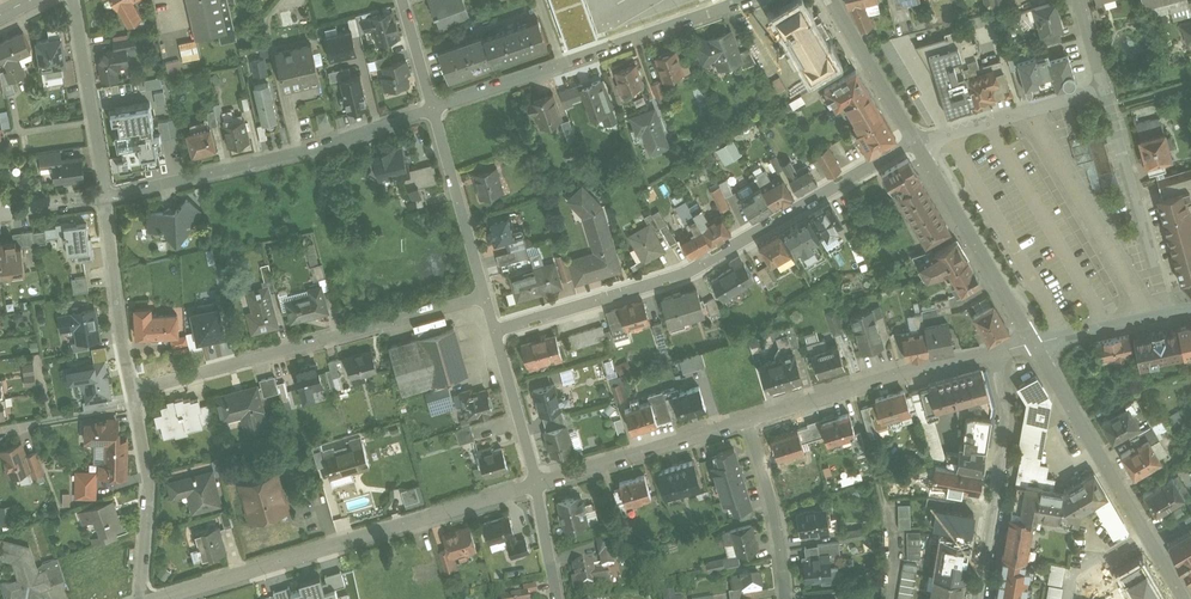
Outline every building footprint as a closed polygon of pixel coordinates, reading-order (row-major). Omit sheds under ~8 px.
[(128,25),(143,17),(133,0),(114,0),(128,25)] [(195,38),(179,42),(183,60),(201,57),(197,38),(219,32),(221,41),(237,38),(229,0),(187,0),(195,38)] [(365,6),(367,12),(391,6),(390,0),(387,0),(365,6)] [(435,13),(434,14),(435,16),(436,15),(439,25),(469,14),(464,0),(430,0),(435,13)] [(569,43),(597,32),(585,0),(553,0),(569,43)] [(773,14),(783,31),(785,30),(801,58),(800,59),(810,76),(837,59),(827,43),(826,44),(822,37),(829,32),(820,17),(813,22),(809,15),(810,14),(802,0),(796,0),(773,14)] [(988,11),(996,9),(994,0),(985,0),(988,11)] [(1053,0),(1027,7),(1030,18),(1038,16),(1044,40),(1059,36),(1057,27),(1061,26),(1053,0)] [(1144,4),(1147,16),(1171,10),(1173,18),(1190,14),(1190,0),(1159,0),(1144,4)] [(873,24),(863,2),(850,5),(861,29),(873,24)] [(392,10),(362,19),(365,31),(374,29),(377,43),(400,36),(392,10)] [(292,11),(280,13),(283,27),(300,24),(298,16),(293,17),(292,11)] [(537,18),(515,26),(515,25),(507,27),(507,29),(485,36),(485,35),(484,35),(484,36),(493,62),(494,62),(493,58),(508,52),(509,55),(521,51),(520,48),(534,43),(536,46),(546,42),(546,43),(547,43),(538,17),(537,17),(537,18)] [(58,26),(48,28),(50,39),(38,41),(42,67),(62,64),(65,63),(65,61),(61,37),(60,37),(58,26)] [(976,39),(972,40),(968,28),(968,27),(967,26),(965,26),(945,32),(949,47),(929,53),(947,113),(965,108),(972,106),(971,103),(973,102),(973,103),(973,104),(974,105),(976,105),(978,105),(979,104),(981,103),(981,102),(981,100),(992,97),(1004,93),(1005,94),(1013,92),(1010,83),(1008,84),(1001,58),(979,65),(979,63),(975,51),(977,51),(978,50),(978,48),(976,39)] [(352,30),(325,36),(330,59),(357,53),(352,30)] [(730,30),(709,37),(710,39),(696,44),(703,62),(705,61),(704,60),(703,60),(702,55),(714,51),(720,68),(740,61),(741,60),(738,52),(730,30)] [(0,42),(0,53),(4,61),(7,59),(11,67),(6,69),(11,79),(25,73),(17,55),(31,49),(24,31),(0,42)] [(463,42),(455,45),(455,46),(439,51),(439,50),(438,50),(448,80),(449,79),(449,78),(458,75),(457,71),(471,66),(472,71),(473,71),(471,66),(481,63),(482,67),(493,63),(493,64),(494,64),(493,62),(484,36),(484,35),(483,36),(483,35),(482,35),(483,36),(463,43),(463,42)] [(135,37),(114,41),(115,50),(126,48),(126,49),(137,47),(135,37)] [(312,44),(300,46),(293,47),(293,48),(276,52),(285,88),(320,79),(312,44)] [(115,50),(107,51),(106,53),(105,52),(101,59),(102,59),(100,61),(103,80),(118,77),(117,70),(121,63),(128,62),(126,49),(126,48),(115,50)] [(749,48),(738,52),(741,60),(740,61),(743,68),(757,62),(749,48)] [(1027,95),(1030,96),(1033,96),(1035,96),(1035,94),(1068,84),(1069,86),(1071,85),(1073,83),(1075,81),(1075,79),(1075,77),(1068,52),(1050,57),(1048,50),(1030,55),(1028,48),(1007,54),(1011,69),(1018,67),(1025,89),(1024,90),(1025,92),(1027,95)] [(671,51),(655,57),(663,79),(689,71),(686,63),(681,65),(677,54),(673,56),(671,51)] [(390,55),(375,59),(377,68),(383,66),(392,63),(390,55)] [(263,58),(253,60),(256,73),(266,71),(263,58)] [(179,59),(166,61),(169,74),(181,72),(179,59)] [(72,60),(65,61),(65,63),(62,64),(65,83),(75,81),(72,60)] [(392,63),(383,66),(385,75),(382,76),(386,90),(409,83),(406,74),(410,73),(406,60),(392,63)] [(635,64),(616,70),(620,81),(618,82),(624,99),(641,93),(638,86),(643,84),(635,64)] [(349,67),(329,72),(331,82),(341,80),(341,79),(352,76),(349,67)] [(11,79),(6,69),(0,71),(5,96),(17,92),(11,79)] [(847,74),(847,73),(843,75),(843,77),(825,87),(831,97),(833,101),(831,102),(835,108),(846,101),(868,88),(856,69),(847,74)] [(352,76),(341,79),(341,80),(348,110),(368,106),(360,74),(352,76)] [(770,81),(775,92),(787,87),(782,75),(770,81)] [(146,89),(162,86),(160,78),(144,81),(146,89)] [(582,84),(568,89),(571,98),(585,93),(587,98),(585,99),(591,116),(611,109),(611,108),(613,105),(611,101),(608,99),(601,79),(583,86),(582,84)] [(659,80),(652,82),(657,97),(664,94),(659,80)] [(269,83),(255,86),(263,123),(277,120),(269,83)] [(817,92),(814,87),(802,93),(811,109),(821,103),(822,105),(825,103),(824,101),(831,97),(825,87),(817,92)] [(567,88),(559,91),(564,103),(572,100),(571,98),(568,89),(567,88)] [(868,88),(846,101),(856,118),(853,119),(858,128),(883,114),(868,88)] [(165,91),(155,93),(158,105),(167,104),(165,91)] [(553,93),(541,97),(542,98),(533,102),(528,104),(529,111),(536,112),(538,117),(542,116),(545,125),(562,119),(553,93)] [(248,96),(241,98),(244,111),(251,109),(248,96)] [(151,104),(111,110),(113,121),(118,120),(124,158),(119,158),(121,169),(160,163),(151,104)] [(9,109),(1,110),(3,127),(11,126),(9,109)] [(654,109),(632,117),(632,118),(635,126),(636,127),(633,128),(638,141),(646,138),(651,151),(668,145),(654,109)] [(1072,109),(1062,112),(1071,134),(1081,130),(1072,109)] [(214,110),(206,112),(208,119),(203,120),(205,128),(210,126),(211,127),(218,125),(214,110)] [(320,121),(330,120),(329,111),(319,112),(320,121)] [(336,117),(339,128),(354,123),(351,113),(336,117)] [(858,128),(855,131),(861,141),(858,143),(861,148),(864,147),(868,153),(896,137),(883,114),(858,128)] [(244,119),(235,122),(234,116),(223,119),(229,145),(249,140),(244,119)] [(570,137),(577,135),(571,118),(564,120),(570,137)] [(177,119),(159,122),(162,138),(180,135),(177,119)] [(264,125),(257,126),(260,139),(267,137),(264,125)] [(205,128),(187,133),(193,155),(201,152),(201,154),(208,152),(208,151),(216,148),(211,127),(210,126),(205,128)] [(1165,129),(1137,137),(1142,152),(1139,153),(1142,162),(1144,161),(1145,165),(1147,164),(1149,172),(1166,168),(1164,159),(1172,157),(1165,129)] [(1106,134),(1089,139),(1096,163),(1096,164),(1100,163),(1109,168),(1112,168),(1104,140),(1107,139),(1106,134)] [(734,141),(717,150),(725,164),(742,154),(734,141)] [(811,157),(804,145),(797,149),(804,161),(811,157)] [(828,146),(815,153),(829,176),(841,169),(828,146)] [(396,147),(382,151),(383,153),(373,156),(375,163),(369,174),(380,180),(392,177),(392,178),(395,177),(394,177),(402,175),(410,171),(408,161),(406,161),(402,148),(396,150),(396,147)] [(60,150),(39,153),(40,163),(53,161),(62,160),(60,150)] [(781,164),(776,155),(769,158),(777,171),(783,168),(781,164)] [(908,155),(881,171),(892,191),(897,188),(899,192),(923,179),(908,155)] [(62,160),(53,161),(56,182),(67,180),(67,182),(73,182),(72,180),(75,179),(75,181),(83,180),(83,178),(84,178),(81,157),(62,160)] [(789,159),(781,164),(783,168),(786,171),(790,168),(793,166),(789,159)] [(1109,168),(1100,163),(1096,164),(1096,163),(1093,169),(1095,178),(1098,180),(1104,178),(1109,168)] [(434,165),(411,171),(410,171),(402,175),(403,179),(407,178),(413,201),(422,199),(419,187),(439,182),(434,165)] [(807,165),(793,173),(790,168),(786,171),(799,193),(817,183),(814,177),(816,175),(813,169),(810,171),(807,165)] [(1157,176),(1161,194),(1158,200),(1180,281),(1190,287),(1190,166),(1157,176)] [(497,167),(473,173),(475,177),(477,178),(482,195),(479,196),(480,197),(500,192),(496,177),(499,176),(497,167)] [(780,174),(770,180),(764,169),(754,174),(756,178),(774,208),(793,197),(780,174)] [(774,208),(756,178),(739,188),(738,189),(738,191),(738,193),(754,220),(774,208)] [(899,192),(895,194),(912,219),(936,205),(923,179),(899,192)] [(726,180),(719,184),(720,186),(726,197),(733,193),(726,180)] [(720,186),(711,190),(721,210),(730,205),(725,197),(726,197),(720,186)] [(596,252),(577,258),(581,272),(583,279),(620,268),(601,207),(593,199),(592,200),(582,189),(583,188),(582,188),(570,200),(578,208),(579,207),(584,212),(596,252)] [(677,204),(686,219),(694,215),(692,211),(685,199),(677,204)] [(187,200),(176,212),(170,212),(167,209),(164,212),(150,213),(151,229),(161,229),(161,231),(164,231),(177,243),(199,219),(194,215),(199,210),(187,200)] [(831,202),(808,215),(821,237),(834,230),(844,224),(831,202)] [(701,205),(692,211),(694,215),(702,210),(704,209),(701,205)] [(950,229),(936,205),(912,219),(926,243),(950,229)] [(659,209),(652,213),(660,226),(660,227),(663,231),(670,227),(659,209)] [(702,210),(694,215),(699,222),(701,226),(706,223),(703,218),(706,216),(702,210)] [(651,212),(645,216),(650,225),(654,230),(660,226),(651,212)] [(509,214),(489,220),(496,244),(508,240),(516,238),(509,214)] [(694,215),(686,219),(690,227),(692,226),(699,222),(694,215)] [(706,223),(701,226),(712,244),(731,233),(728,229),(731,227),(727,220),(724,221),(720,215),(706,223)] [(806,217),(781,231),(794,252),(802,248),(803,250),(813,245),(812,242),(818,238),(806,217)] [(76,222),(57,224),(57,227),(45,228),(46,230),(47,238),(64,236),(64,238),(66,237),(68,253),(75,252),(76,261),(93,259),(91,238),(88,238),(87,224),(76,225),(76,222)] [(699,222),(692,226),(694,230),(680,238),(690,256),(712,244),(701,226),(699,222)] [(665,249),(654,230),(650,225),(631,236),(645,260),(665,249)] [(670,227),(663,231),(670,244),(677,240),(670,227)] [(33,230),(21,232),(22,245),(22,247),(36,245),(36,244),(34,232),(33,230)] [(46,230),(34,232),(36,244),(48,242),(47,238),(46,230)] [(834,230),(821,237),(827,247),(840,239),(834,230)] [(780,232),(759,244),(771,263),(776,260),(790,252),(791,251),(780,232)] [(856,235),(848,238),(855,255),(862,252),(856,235)] [(516,238),(508,240),(511,251),(517,249),(527,246),(524,236),(516,238)] [(935,251),(932,253),(943,273),(949,270),(969,257),(957,237),(935,251)] [(0,242),(0,265),(1,269),(2,276),(26,273),(22,247),(22,245),(17,245),(16,239),(0,242)] [(932,246),(929,248),(912,254),(926,278),(943,273),(932,253),(935,251),(932,246)] [(511,251),(496,255),(499,265),(520,259),(517,249),(511,251)] [(545,266),(540,252),(530,255),(534,269),(545,266)] [(790,252),(776,260),(781,269),(795,260),(790,252)] [(557,255),(560,266),(567,264),(564,253),(557,255)] [(740,255),(730,261),(733,266),(711,279),(723,299),(746,286),(745,284),(754,279),(740,255)] [(969,257),(949,270),(962,292),(980,280),(969,257)] [(581,272),(577,258),(570,260),(574,274),(581,272)] [(269,263),(261,265),(265,280),(273,278),(269,263)] [(322,263),(315,265),(319,279),(326,277),(322,263)] [(545,266),(534,269),(541,292),(561,286),(554,263),(545,266)] [(567,264),(560,266),(564,279),(571,277),(567,264)] [(775,283),(765,266),(758,270),(768,287),(775,283)] [(534,269),(511,276),(518,299),(541,292),(534,269)] [(86,276),(72,278),(74,293),(89,290),(86,276)] [(311,295),(286,301),(291,321),(328,311),(321,286),(309,289),(311,295)] [(268,288),(249,292),(256,317),(250,319),(254,332),(278,325),(268,288)] [(697,289),(675,296),(674,294),(662,297),(670,324),(684,320),(684,317),(704,311),(697,289)] [(979,310),(994,301),(989,293),(975,301),(979,310)] [(714,295),(707,299),(711,313),(720,310),(717,300),(714,295)] [(949,297),(935,300),(938,314),(946,312),(952,311),(949,297)] [(620,306),(606,310),(616,343),(631,339),(628,328),(634,326),(635,329),(643,327),(642,323),(650,321),(643,299),(620,306)] [(1009,329),(993,302),(973,314),(989,341),(1009,329)] [(219,305),(191,311),(198,342),(226,336),(219,305)] [(177,313),(151,315),(151,307),(136,308),(137,336),(178,333),(177,313)] [(872,307),(851,313),(862,350),(883,343),(872,307)] [(95,308),(73,312),(73,314),(59,316),(61,330),(62,330),(61,329),(75,326),(78,342),(88,341),(100,338),(95,308)] [(836,315),(835,311),(827,313),(834,334),(842,331),(841,329),(848,327),(843,313),(836,315)] [(919,329),(901,333),(906,358),(930,353),(923,317),(922,312),(913,314),(914,321),(919,329)] [(938,314),(923,317),(924,324),(948,320),(946,312),(938,314)] [(662,320),(652,323),(657,338),(666,335),(662,320)] [(948,320),(924,324),(930,353),(932,353),(932,352),(951,349),(953,349),(948,320)] [(1189,323),(1177,325),(1178,327),(1183,354),(1184,356),(1190,355),(1190,323),(1189,323)] [(602,324),(569,334),(573,348),(601,340),(600,338),(606,336),(602,324)] [(454,327),(419,337),(419,338),(389,347),(402,392),(433,383),(433,384),(467,373),(454,327)] [(1163,330),(1151,332),(1151,333),(1135,336),(1134,336),(1133,336),(1139,367),(1159,362),(1158,359),(1168,357),(1169,357),(1182,354),(1183,354),(1178,327),(1176,327),(1163,330)] [(807,331),(809,340),(821,337),(819,328),(807,331)] [(795,330),(776,336),(782,358),(760,364),(764,378),(767,377),(770,386),(801,377),(792,347),(799,344),(795,330)] [(556,334),(521,344),(527,364),(528,364),(529,368),(540,365),(539,361),(554,357),(555,360),(562,358),(556,334)] [(1129,334),(1094,341),(1098,359),(1115,355),(1125,353),(1133,351),(1129,334)] [(187,335),(172,338),(173,346),(189,343),(187,335)] [(824,337),(806,342),(809,352),(807,353),(810,364),(816,362),(819,372),(845,364),(838,343),(828,346),(824,337)] [(38,341),(30,342),(31,351),(39,350),(38,341)] [(88,341),(78,342),(72,343),(73,351),(90,348),(88,341)] [(372,350),(346,356),(351,377),(377,370),(372,350)] [(702,351),(680,358),(684,372),(706,366),(702,351)] [(1125,353),(1115,355),(1116,361),(1111,362),(1112,369),(1117,368),(1117,369),(1128,366),(1127,360),(1125,353)] [(336,359),(328,361),(333,377),(341,375),(336,359)] [(628,359),(617,364),(621,374),(632,369),(628,359)] [(612,360),(605,362),(608,372),(615,370),(612,360)] [(34,362),(23,364),(24,374),(35,373),(34,362)] [(104,362),(71,367),(74,383),(86,381),(90,400),(107,396),(107,397),(110,397),(104,362)] [(1138,363),(1132,365),(1135,379),(1142,377),(1138,363)] [(317,364),(296,370),(301,389),(311,387),(312,389),(323,386),(317,364)] [(572,367),(561,370),(565,383),(576,380),(572,367)] [(982,369),(929,383),(929,385),(936,408),(954,403),(960,415),(967,412),(964,441),(960,440),(959,451),(947,449),(948,463),(981,467),(992,405),(982,369)] [(35,373),(24,374),(26,385),(36,383),(35,373)] [(1037,374),(1016,387),(1027,404),(1020,447),(1023,448),(1041,451),(1051,395),(1037,374)] [(275,375),(260,379),(264,396),(280,392),(277,384),(275,375)] [(1149,375),(1142,377),(1135,379),(1134,379),(1136,389),(1152,381),(1149,375)] [(618,376),(610,379),(617,401),(625,399),(618,376)] [(285,382),(277,384),(280,392),(283,402),(290,400),(285,382)] [(554,384),(534,390),(540,414),(561,408),(554,384)] [(699,385),(676,392),(674,386),(664,390),(672,418),(706,407),(699,385)] [(929,385),(921,387),(929,418),(938,415),(936,408),(929,385)] [(257,386),(216,397),(222,420),(247,413),(251,429),(265,425),(261,409),(263,409),(257,386)] [(447,386),(426,393),(433,412),(453,406),(447,386)] [(486,389),(472,393),(470,389),(460,392),(465,407),(467,406),(469,416),(479,413),(479,414),(490,411),(490,410),(492,410),(486,389)] [(904,389),(875,398),(876,402),(882,419),(887,418),(890,425),(890,426),(892,426),(893,427),(902,424),(902,423),(904,422),(903,421),(913,418),(910,410),(906,396),(904,389)] [(650,401),(640,404),(638,398),(630,400),(632,406),(625,409),(632,430),(672,418),(664,390),(649,394),(650,401)] [(912,395),(906,396),(910,410),(916,408),(912,395)] [(90,400),(83,401),(85,410),(108,406),(107,397),(107,396),(90,400)] [(1126,403),(1114,409),(1116,412),(1102,420),(1112,439),(1139,424),(1131,411),(1140,406),(1135,397),(1125,402),(1126,403)] [(190,399),(184,400),(183,398),(175,399),(176,405),(169,406),(168,405),(161,407),(163,413),(155,415),(158,425),(161,425),(164,436),(175,433),(177,428),(186,426),(187,430),(203,426),(202,423),(199,410),(201,409),(200,406),(199,398),(191,400),(190,399)] [(876,402),(861,406),(868,431),(890,425),(887,418),(882,419),(876,402)] [(211,403),(200,406),(201,409),(199,410),(202,423),(215,419),(211,403)] [(616,408),(610,403),(605,409),(610,414),(616,408)] [(837,416),(821,420),(825,434),(828,442),(830,447),(842,443),(841,438),(856,433),(849,411),(848,412),(837,416)] [(1158,411),(1147,417),(1151,424),(1162,417),(1158,411)] [(836,412),(808,421),(813,438),(825,434),(821,420),(837,416),(836,412)] [(622,418),(614,420),(618,432),(625,430),(622,418)] [(116,419),(108,419),(108,421),(97,421),(97,423),(86,423),(86,440),(106,440),(105,464),(100,464),(100,476),(126,477),(127,440),(119,440),(119,433),(116,433),(116,419)] [(808,424),(798,428),(802,441),(813,438),(808,421),(807,421),(808,424)] [(470,424),(455,429),(460,443),(475,439),(470,424)] [(566,424),(545,430),(552,454),(574,448),(566,424)] [(1151,424),(1130,436),(1135,445),(1148,437),(1151,443),(1159,438),(1151,424)] [(797,427),(772,436),(778,457),(779,456),(781,462),(790,459),(789,453),(804,448),(802,441),(798,428),(797,427)] [(945,431),(932,435),(938,462),(948,463),(947,449),(945,431)] [(351,447),(335,452),(334,448),(323,452),(327,464),(330,476),(350,469),(351,471),(370,465),(361,437),(350,441),(351,447)] [(1135,445),(1121,453),(1134,475),(1161,459),(1151,443),(1148,437),(1135,445)] [(21,443),(2,450),(7,466),(6,469),(7,473),(10,474),(11,476),(30,469),(31,469),(26,455),(21,443)] [(491,445),(478,449),(479,454),(476,455),(480,466),(482,465),(485,475),(508,468),(502,447),(493,450),(491,445)] [(744,478),(742,471),(741,471),(734,447),(718,452),(720,461),(713,464),(724,500),(732,498),(734,508),(751,503),(744,479),(744,478)] [(322,448),(314,450),(319,466),(327,464),(323,452),(322,448)] [(1041,451),(1023,448),(1016,482),(1040,486),(1052,488),(1054,477),(1046,476),(1048,464),(1039,463),(1041,451)] [(37,451),(26,455),(31,469),(30,469),(33,476),(45,471),(37,451)] [(226,455),(212,459),(216,475),(230,471),(226,455)] [(701,485),(694,460),(658,469),(666,495),(701,485)] [(938,462),(936,462),(933,475),(956,479),(955,484),(978,488),(981,467),(948,463),(938,462)] [(212,471),(169,482),(173,496),(193,490),(195,498),(191,499),(194,510),(221,503),(212,471)] [(96,473),(77,472),(77,497),(96,497),(96,473)] [(860,472),(841,478),(843,484),(862,478),(860,472)] [(1052,488),(1040,486),(1034,519),(1076,526),(1077,520),(1079,511),(1100,497),(1102,493),(1103,487),(1093,472),(1090,472),(1084,475),(1083,478),(1064,489),(1064,490),(1052,488)] [(277,473),(240,484),(248,508),(246,511),(248,517),(251,519),(251,520),(288,509),(287,508),(289,505),(287,499),(284,498),(277,473)] [(1172,475),(1144,492),(1156,513),(1159,511),(1161,513),(1168,509),(1166,507),(1185,496),(1179,487),(1184,484),(1178,473),(1173,476),(1172,475)] [(645,474),(620,481),(621,487),(614,489),(618,500),(619,500),(625,498),(626,502),(651,495),(645,474)] [(1040,486),(1016,482),(1010,514),(1020,516),(1032,518),(1032,519),(1034,519),(1040,486)] [(64,492),(65,505),(72,504),(71,492),(64,492)] [(937,497),(928,495),(926,504),(935,506),(937,497)] [(574,496),(558,500),(565,528),(588,523),(584,508),(586,507),(586,505),(585,502),(584,501),(583,501),(582,501),(581,501),(581,500),(575,501),(574,496)] [(949,499),(937,497),(935,506),(936,506),(947,508),(949,499)] [(112,500),(80,511),(84,523),(96,519),(101,534),(114,530),(122,527),(112,500)] [(618,500),(612,502),(616,514),(623,512),(619,500),(618,500)] [(898,504),(899,515),(911,515),(910,503),(898,504)] [(2,524),(16,522),(13,504),(0,506),(0,511),(2,524)] [(751,506),(746,508),(746,509),(738,512),(740,519),(753,515),(751,506)] [(826,506),(796,511),(801,540),(815,537),(814,531),(830,529),(826,506)] [(947,508),(936,506),(934,521),(950,524),(948,535),(961,537),(963,526),(971,527),(974,512),(947,508)] [(227,509),(220,511),(225,528),(233,526),(227,509)] [(1010,514),(1003,555),(1025,558),(1032,519),(1032,518),(1020,516),(1010,514)] [(509,515),(484,522),(489,541),(506,536),(508,543),(512,555),(529,550),(525,537),(516,540),(514,533),(509,515)] [(751,523),(731,529),(731,530),(722,533),(729,555),(737,552),(738,554),(759,548),(751,523)] [(218,526),(195,532),(199,544),(197,545),(198,548),(201,548),(204,558),(226,552),(218,526)] [(469,526),(452,532),(450,531),(447,532),(446,534),(444,534),(448,548),(451,556),(452,555),(465,551),(468,552),(474,551),(476,547),(469,526)] [(864,527),(838,532),(840,540),(866,535),(864,527)] [(1168,543),(1178,560),(1190,580),(1189,581),(1190,585),(1190,529),(1168,543)] [(114,530),(101,534),(104,541),(117,536),(114,530)] [(920,530),(907,531),(908,558),(921,558),(920,530)] [(948,535),(943,534),(936,574),(934,574),(934,575),(938,575),(962,579),(969,538),(961,537),(948,535)] [(613,538),(597,541),(599,556),(600,556),(612,554),(616,553),(613,538)] [(3,540),(0,550),(0,553),(15,557),(23,580),(19,581),(20,582),(10,585),(11,588),(2,592),(4,598),(42,598),(41,589),(52,585),(52,584),(46,569),(38,572),(29,547),(3,540)] [(839,540),(818,543),(819,553),(830,552),(840,551),(839,540)] [(451,556),(448,548),(439,551),(445,571),(455,568),(452,555),(451,556)] [(1129,572),(1148,561),(1143,551),(1123,563),(1129,572)] [(819,553),(809,554),(809,559),(803,559),(805,579),(820,577),(821,585),(833,584),(830,552),(819,553)] [(612,554),(600,556),(602,567),(614,565),(612,554)] [(723,558),(725,566),(741,562),(739,554),(723,558)] [(1003,555),(996,594),(1020,598),(1022,598),(1024,591),(1026,591),(1027,584),(1029,575),(1028,575),(1030,568),(1024,567),(1025,558),(1003,555)] [(58,557),(43,562),(46,569),(52,584),(66,579),(58,557)] [(723,558),(707,562),(708,570),(725,566),(723,558)] [(1148,561),(1129,572),(1144,598),(1170,598),(1148,561)] [(592,563),(573,567),(576,582),(573,583),(575,592),(596,588),(596,587),(610,585),(608,573),(594,576),(592,563)] [(1051,563),(1048,582),(1062,584),(1065,565),(1051,563)] [(524,568),(505,572),(506,579),(525,575),(524,568)] [(902,569),(897,598),(911,598),(916,571),(902,569)] [(345,583),(341,570),(326,575),(330,587),(345,583)] [(759,571),(738,574),(740,581),(733,582),(735,594),(742,593),(742,595),(762,592),(759,571)] [(291,591),(293,598),(329,598),(326,590),(321,574),(299,581),(302,588),(291,591)] [(938,575),(933,598),(959,598),(962,579),(938,575)] [(1049,584),(1047,598),(1060,598),(1063,587),(1049,584)] [(274,590),(277,598),(293,598),(291,591),(289,585),(274,590)] [(536,586),(523,588),(525,595),(527,595),(527,596),(537,594),(536,586)] [(336,587),(326,590),(329,598),(334,598),(339,597),(336,587)] [(852,588),(838,589),(839,598),(852,597),(852,588)] [(676,597),(675,590),(664,592),(665,598),(685,598),(685,596),(676,597)]
